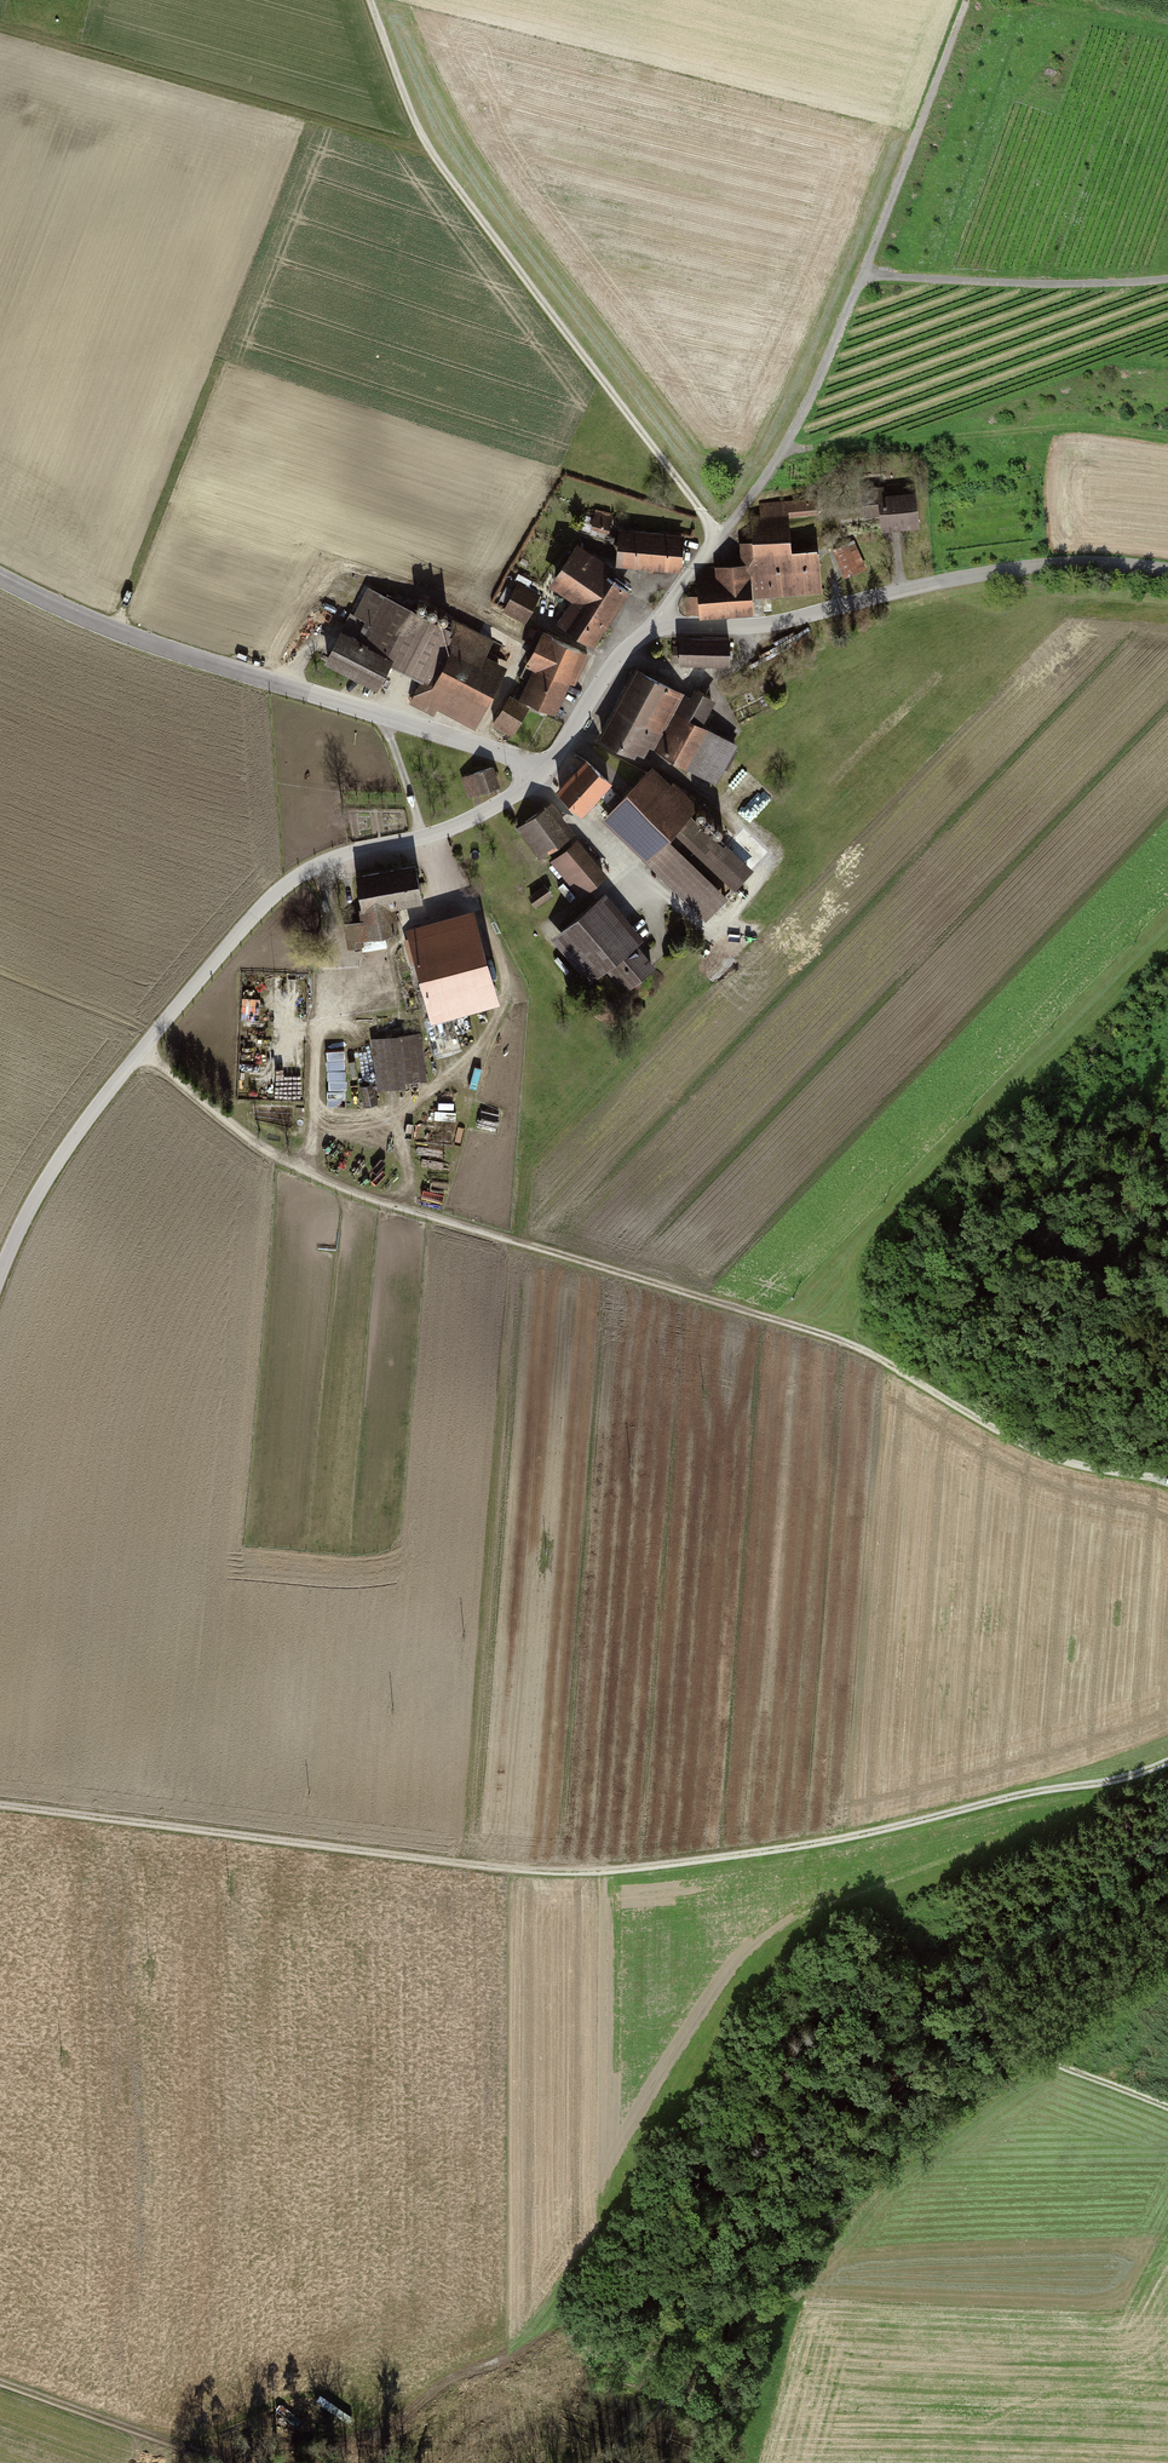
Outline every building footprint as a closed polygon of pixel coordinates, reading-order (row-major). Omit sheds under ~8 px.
[(923,487),(864,493),(867,516),(882,514),(883,528),(927,524),(923,487)] [(702,595),(688,595),(689,612),(758,609),(757,593),(826,590),(824,548),(794,549),(792,517),(818,516),(818,501),(753,503),(754,537),(737,538),(738,557),(716,558),(717,568),(701,569),(702,595)] [(612,519),(595,513),(591,527),(608,532),(612,519)] [(690,532),(624,526),(621,561),(687,567),(690,532)] [(859,540),(834,549),(844,578),(870,569),(859,540)] [(642,578),(582,541),(556,583),(579,597),(563,622),(600,646),(642,578)] [(493,645),(365,581),(324,661),(381,690),(393,666),(419,678),(406,704),(435,718),(439,709),(478,728),(508,667),(487,656),(493,645)] [(544,593),(520,581),(506,610),(530,621),(544,593)] [(591,648),(547,626),(529,661),(539,666),(525,693),(561,710),(591,648)] [(683,635),(682,660),(736,660),(736,636),(683,635)] [(639,666),(622,699),(666,723),(684,690),(639,666)] [(696,682),(659,747),(713,778),(750,713),(696,682)] [(533,704),(513,693),(496,724),(516,734),(533,704)] [(622,699),(604,732),(649,756),(666,723),(622,699)] [(593,753),(562,783),(585,807),(616,776),(593,753)] [(699,804),(654,763),(604,818),(712,917),(754,871),(691,813),(699,804)] [(491,766),(462,776),(469,797),(498,788),(491,766)] [(556,800),(519,827),(541,858),(578,832),(556,800)] [(610,873),(580,838),(554,860),(584,895),(610,873)] [(367,917),(346,920),(349,939),(404,930),(400,904),(425,900),(419,863),(360,872),(367,917)] [(538,904),(554,891),(546,881),(530,894),(538,904)] [(611,889),(556,935),(592,978),(610,963),(631,989),(659,965),(639,942),(649,934),(611,889)] [(479,907),(412,925),(436,1015),(503,997),(479,907)] [(260,1010),(260,995),(244,994),(243,1009),(260,1010)] [(428,1027),(435,1052),(461,1044),(455,1027),(451,1028),(449,1021),(428,1027)] [(426,1032),(374,1037),(379,1090),(431,1085),(426,1032)] [(346,1055),(327,1056),(329,1105),(348,1104),(346,1055)] [(484,1106),(479,1123),(496,1128),(502,1112),(484,1106)]
